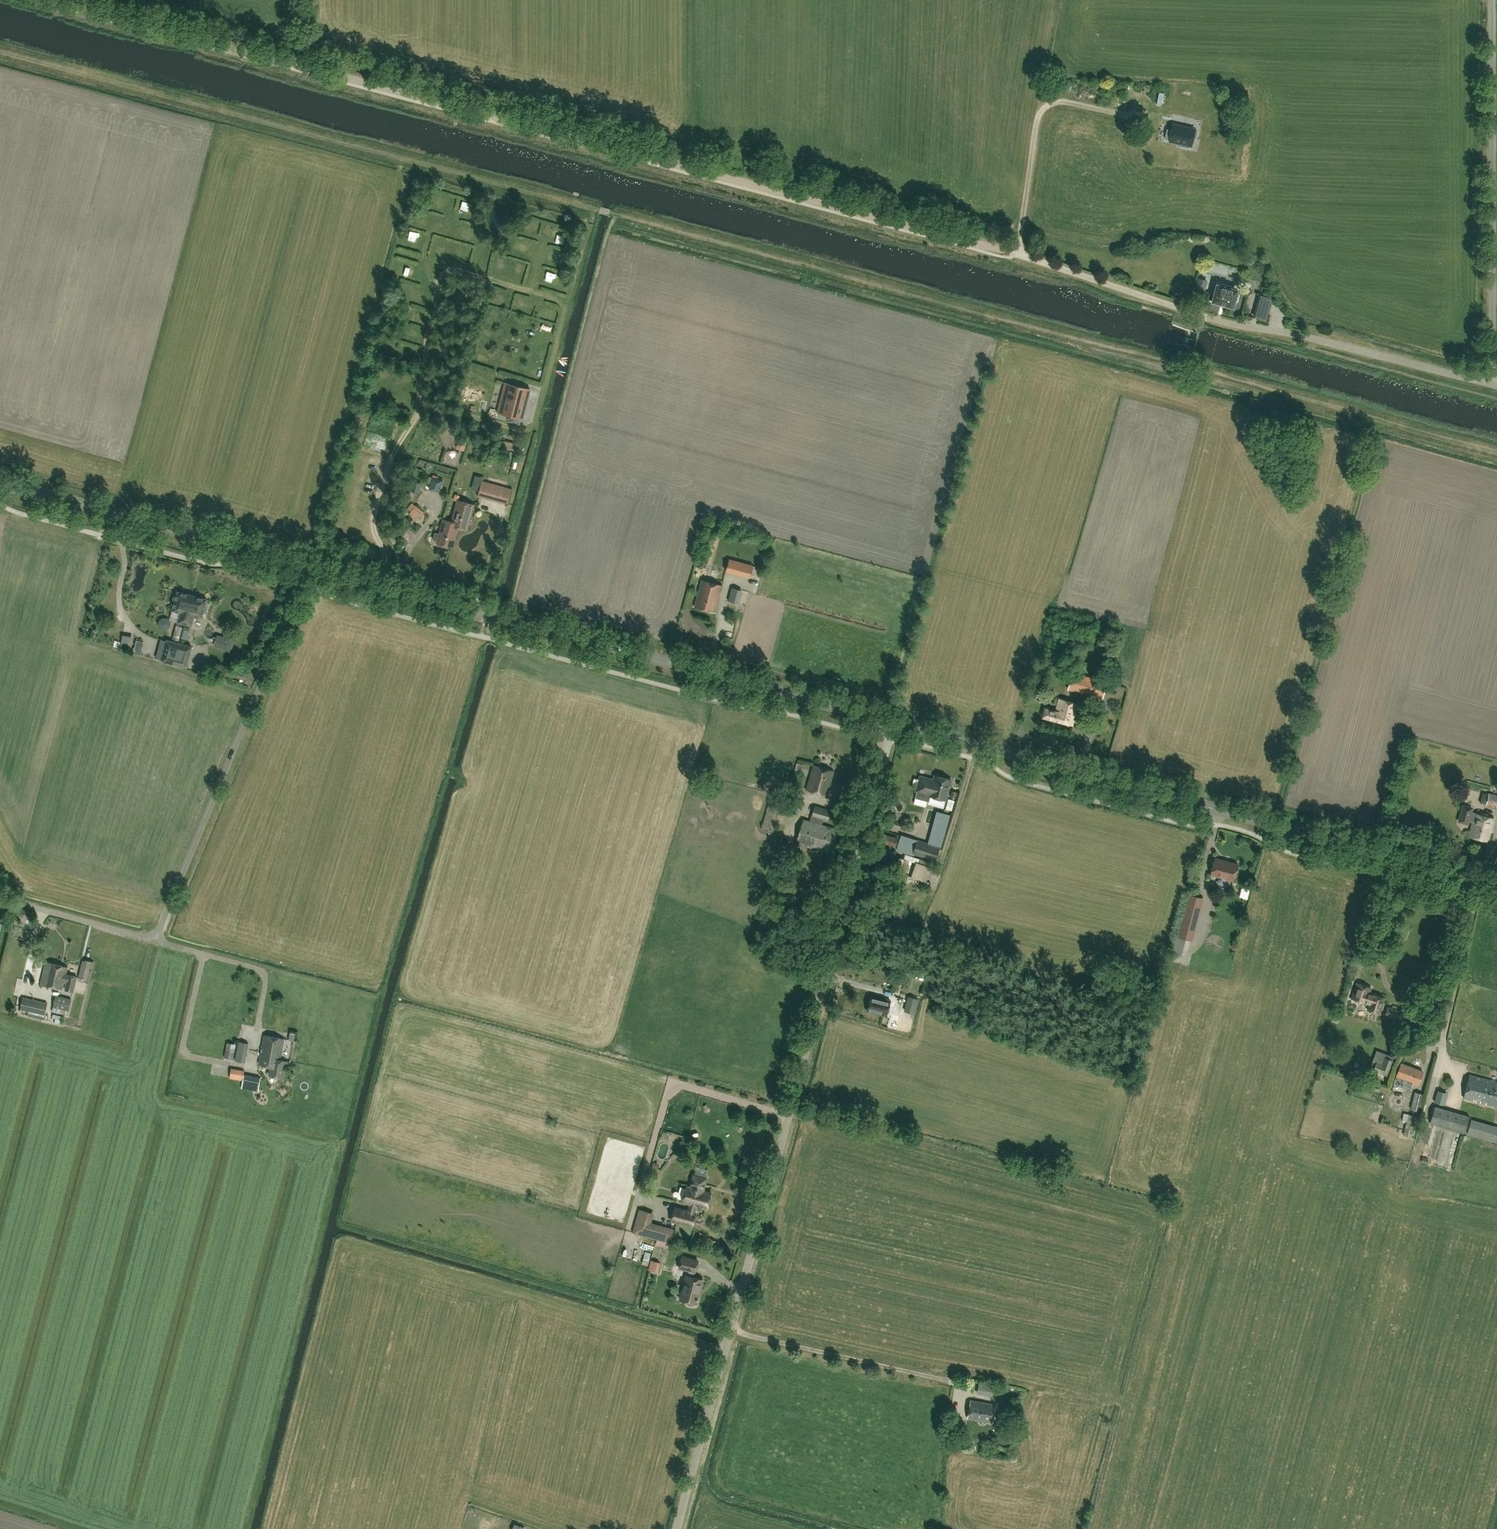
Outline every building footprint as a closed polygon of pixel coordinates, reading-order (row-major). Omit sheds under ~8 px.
[(1167,130),(1165,139),(1170,140),(1169,141),(1183,144),(1183,146),(1189,148),(1189,145),(1191,146),(1193,137),(1196,138),(1197,131),(1195,131),(1195,129),(1173,124),(1172,131),(1167,130)] [(448,214),(455,210),(451,203),(444,207),(448,214)] [(525,230),(534,230),(535,222),(525,221),(525,230)] [(557,238),(556,244),(566,246),(567,239),(557,238)] [(518,260),(516,266),(524,269),(526,263),(518,260)] [(1205,291),(1208,280),(1199,278),(1196,289),(1205,291)] [(1198,290),(1196,298),(1209,301),(1209,300),(1212,301),(1212,302),(1233,307),(1238,290),(1217,284),(1214,295),(1210,294),(1210,293),(1198,290)] [(419,303),(423,295),(417,292),(413,300),(419,303)] [(504,307),(507,298),(499,295),(496,305),(504,307)] [(1261,295),(1255,317),(1267,320),(1273,298),(1261,295)] [(516,308),(518,300),(511,298),(509,306),(516,308)] [(533,308),(535,301),(527,298),(525,305),(533,308)] [(412,326),(412,336),(421,337),(421,326),(412,326)] [(443,351),(451,355),(455,346),(446,343),(443,351)] [(524,413),(530,389),(508,384),(500,413),(510,415),(511,410),(524,413)] [(464,450),(467,441),(459,439),(457,448),(464,450)] [(520,444),(505,440),(503,448),(518,451),(520,444)] [(490,463),(498,466),(502,455),(494,452),(490,463)] [(433,477),(429,489),(439,492),(443,480),(433,477)] [(411,491),(419,493),(421,482),(413,481),(411,491)] [(482,481),(478,495),(507,503),(511,489),(482,481)] [(458,500),(452,521),(459,523),(458,527),(466,530),(474,504),(458,500)] [(408,513),(423,519),(428,509),(413,502),(408,513)] [(444,519),(439,534),(435,533),(433,539),(438,540),(437,542),(452,546),(458,527),(459,523),(452,521),(444,519)] [(730,560),(727,570),(750,577),(753,567),(730,560)] [(702,579),(694,607),(715,613),(722,585),(702,579)] [(732,587),(728,601),(737,603),(741,590),(732,587)] [(185,624),(192,595),(178,591),(176,597),(174,596),(172,604),(174,604),(173,610),(181,612),(178,622),(185,624)] [(207,599),(192,595),(185,624),(191,625),(194,616),(202,618),(204,612),(206,613),(208,605),(206,605),(207,599)] [(237,635),(225,631),(219,648),(231,652),(237,635)] [(144,642),(137,640),(133,653),(140,655),(144,642)] [(167,641),(164,651),(158,650),(156,658),(162,660),(162,661),(174,664),(179,644),(167,641)] [(179,644),(174,664),(187,667),(192,646),(179,644)] [(245,673),(237,671),(235,677),(243,679),(245,673)] [(1102,698),(1107,682),(1081,675),(1076,691),(1102,698)] [(1059,698),(1059,699),(1055,711),(1045,708),(1042,717),(1072,725),(1078,704),(1059,698)] [(794,770),(802,772),(804,764),(797,763),(794,770)] [(813,765),(807,790),(827,795),(833,770),(813,765)] [(921,777),(917,791),(915,797),(928,801),(930,796),(945,800),(951,780),(935,775),(934,780),(921,777)] [(1480,802),(1496,807),(1496,795),(1489,793),(1488,794),(1482,793),(1480,802)] [(770,798),(762,829),(773,832),(781,801),(770,798)] [(840,801),(834,799),(830,809),(837,811),(840,801)] [(1472,822),(1469,836),(1488,841),(1494,818),(1475,813),(1475,814),(1471,813),(1472,808),(1463,805),(1459,821),(1468,823),(1469,821),(1472,822)] [(803,819),(796,843),(831,853),(838,830),(821,825),(823,819),(828,821),(831,811),(814,806),(810,821),(803,819)] [(939,848),(948,821),(935,818),(928,844),(939,848)] [(883,834),(881,841),(895,845),(898,838),(883,834)] [(787,843),(787,842),(787,841),(787,839),(786,838),(785,838),(783,837),(782,837),(781,838),(780,839),(779,840),(779,842),(779,843),(780,844),(781,845),(782,845),(784,845),(785,845),(786,844),(787,843)] [(913,853),(935,860),(939,848),(917,841),(913,853)] [(905,854),(904,858),(899,857),(894,873),(905,876),(910,860),(935,869),(936,865),(905,854)] [(1238,864),(1215,858),(1211,874),(1233,880),(1238,864)] [(1188,895),(1178,936),(1192,939),(1202,898),(1188,895)] [(92,962),(82,960),(78,977),(87,979),(92,962)] [(65,989),(73,991),(77,976),(66,974),(68,967),(46,961),(41,984),(62,989),(64,982),(67,983),(65,989)] [(911,975),(924,979),(926,974),(913,969),(913,971),(908,969),(907,973),(911,974),(911,975)] [(1435,1003),(1439,982),(1431,980),(1427,1001),(1435,1003)] [(1371,987),(1357,983),(1352,998),(1356,1000),(1355,1003),(1360,1004),(1360,1001),(1369,1004),(1367,1010),(1379,1013),(1384,997),(1373,994),(1372,995),(1368,994),(1371,987)] [(867,1010),(887,1015),(890,1000),(870,995),(867,1010)] [(72,999),(57,996),(54,1007),(69,1010),(72,999)] [(46,1003),(23,998),(20,1008),(44,1014),(46,1003)] [(1388,1006),(1385,1014),(1392,1017),(1393,1015),(1401,1018),(1403,1011),(1388,1006)] [(908,1018),(891,1014),(888,1028),(905,1032),(908,1018)] [(271,1058),(280,1060),(284,1038),(264,1035),(260,1061),(270,1063),(271,1058)] [(235,1060),(245,1062),(248,1043),(238,1041),(235,1060)] [(227,1042),(224,1057),(233,1059),(236,1044),(227,1042)] [(1387,1075),(1393,1060),(1384,1057),(1382,1064),(1376,1062),(1373,1070),(1387,1075)] [(271,1058),(270,1063),(271,1063),(269,1075),(283,1078),(286,1061),(280,1060),(271,1058)] [(1423,1072),(1401,1063),(1393,1083),(1409,1090),(1412,1082),(1418,1084),(1423,1072)] [(244,1075),(244,1070),(231,1068),(229,1077),(243,1079),(241,1086),(258,1089),(260,1078),(244,1075)] [(1470,1075),(1464,1098),(1496,1106),(1496,1105),(1496,1082),(1470,1075)] [(1437,1097),(1446,1101),(1451,1091),(1442,1087),(1437,1097)] [(1415,1092),(1411,1109),(1420,1111),(1424,1094),(1415,1092)] [(1430,1123),(1465,1133),(1469,1116),(1434,1106),(1430,1123)] [(1412,1138),(1418,1116),(1409,1114),(1403,1135),(1412,1138)] [(1467,1133),(1496,1141),(1496,1137),(1496,1127),(1471,1119),(1467,1133)] [(675,1207),(671,1220),(692,1226),(696,1213),(694,1212),(696,1205),(707,1208),(711,1193),(703,1190),(707,1178),(694,1174),(690,1187),(686,1186),(682,1202),(690,1204),(688,1211),(675,1207)] [(633,1233),(670,1243),(674,1228),(651,1222),(654,1213),(639,1209),(633,1233)] [(642,1244),(628,1240),(624,1255),(637,1259),(642,1244)] [(693,1276),(694,1271),(695,1272),(698,1261),(682,1256),(679,1267),(689,1270),(688,1275),(687,1275),(680,1299),(687,1301),(687,1302),(688,1304),(692,1305),(693,1304),(694,1303),(696,1303),(703,1279),(693,1276)] [(661,1273),(663,1260),(653,1258),(651,1271),(661,1273)] [(991,1396),(993,1385),(986,1384),(984,1395),(991,1396)] [(970,1400),(967,1418),(992,1423),(995,1404),(970,1400)] [(948,1431),(959,1433),(961,1417),(950,1415),(948,1431)]
